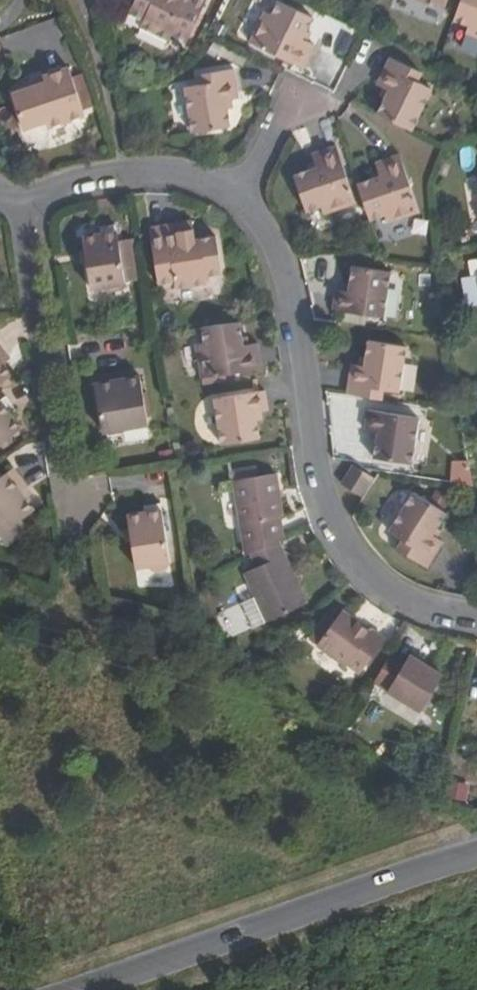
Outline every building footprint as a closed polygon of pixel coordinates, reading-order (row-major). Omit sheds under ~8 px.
[(126,14),(141,22),(138,31),(167,45),(171,37),(186,44),(207,0),(133,0),(126,14)] [(311,45),(304,41),(308,32),(314,18),(275,0),(270,0),(254,35),(267,41),(263,50),(305,70),(315,47),(311,45)] [(466,0),(460,0),(448,35),(476,45),(476,5),(475,4),(466,0)] [(304,41),(311,45),(316,36),(308,32),(304,41)] [(377,113),(420,134),(438,99),(424,92),(428,83),(386,63),(375,85),(381,88),(389,91),(384,100),(377,113)] [(68,67),(42,75),(44,83),(33,86),(11,92),(21,127),(45,121),(48,128),(84,117),(68,67)] [(44,83),(42,75),(31,79),(33,86),(44,83)] [(231,127),(229,112),(228,102),(234,101),(241,100),(236,77),(189,84),(190,93),(175,96),(183,135),(231,127)] [(389,91),(381,88),(378,97),(384,100),(389,91)] [(228,102),(229,112),(236,112),(234,101),(228,102)] [(367,168),(354,173),(370,219),(408,206),(403,191),(413,188),(397,144),(375,152),(377,159),(378,164),(367,168)] [(315,156),(317,162),(318,168),(307,171),(294,176),(311,222),(348,210),(344,195),(353,192),(338,148),(315,156)] [(366,163),(367,168),(378,164),(377,159),(366,163)] [(318,168),(317,162),(306,165),(307,171),(318,168)] [(467,187),(476,234),(476,185),(467,187)] [(192,222),(179,225),(182,243),(195,242),(192,222)] [(85,248),(87,260),(91,287),(103,285),(108,292),(121,290),(123,282),(128,281),(116,223),(100,226),(101,232),(83,236),(85,248)] [(182,243),(179,225),(150,229),(159,284),(176,282),(177,291),(209,285),(208,277),(225,274),(219,239),(195,242),(182,243)] [(80,261),(87,260),(85,248),(78,250),(80,261)] [(385,318),(391,271),(353,264),(350,291),(336,289),(333,310),(385,318)] [(247,336),(244,322),(204,329),(206,342),(198,344),(202,377),(263,368),(259,343),(253,344),(242,346),(241,337),(247,336)] [(252,335),(247,336),(241,337),(242,346),(253,344),(252,335)] [(350,364),(345,393),(398,401),(406,347),(368,340),(365,358),(363,367),(355,366),(350,364)] [(4,351),(0,354),(0,357),(3,363),(9,358),(4,351)] [(11,374),(3,363),(0,357),(0,382),(11,374)] [(363,367),(365,358),(356,357),(355,366),(363,367)] [(117,380),(116,372),(95,376),(104,431),(149,425),(142,377),(124,379),(117,380)] [(123,372),(116,372),(117,380),(124,379),(123,372)] [(260,438),(257,420),(256,411),(263,410),(270,409),(267,390),(216,397),(223,444),(260,438)] [(10,435),(20,428),(8,414),(15,409),(6,396),(0,400),(0,399),(0,443),(10,435)] [(376,429),(374,438),(371,455),(410,462),(417,416),(368,408),(365,426),(370,427),(376,429)] [(256,411),(257,420),(265,418),(263,410),(256,411)] [(0,443),(0,444),(3,449),(14,441),(10,435),(0,443)] [(448,482),(468,483),(469,460),(449,460),(448,482)] [(374,475),(365,469),(357,463),(345,482),(362,493),(374,475)] [(0,477),(0,536),(34,512),(25,501),(20,493),(28,489),(12,468),(0,477)] [(231,473),(232,481),(256,476),(255,469),(231,473)] [(231,481),(243,557),(252,552),(280,540),(283,539),(279,514),(282,514),(275,474),(256,476),(232,481),(231,481)] [(32,496),(28,489),(20,493),(25,501),(32,496)] [(444,511),(409,490),(384,531),(400,540),(396,548),(426,566),(441,542),(429,535),(444,511)] [(131,530),(132,541),(137,567),(148,565),(154,571),(167,570),(171,560),(161,503),(146,506),(147,514),(129,517),(131,530)] [(126,542),(132,541),(131,530),(124,531),(126,542)] [(280,540),(252,552),(259,566),(246,572),(256,595),(268,620),(308,601),(280,540)] [(268,620),(256,595),(243,601),(254,626),(268,620)] [(363,677),(386,639),(371,629),(370,632),(340,614),(336,620),(330,616),(312,648),(348,671),(349,669),(363,677)] [(418,711),(441,672),(406,651),(382,688),(418,711)] [(465,799),(467,782),(445,779),(443,797),(465,799)]
